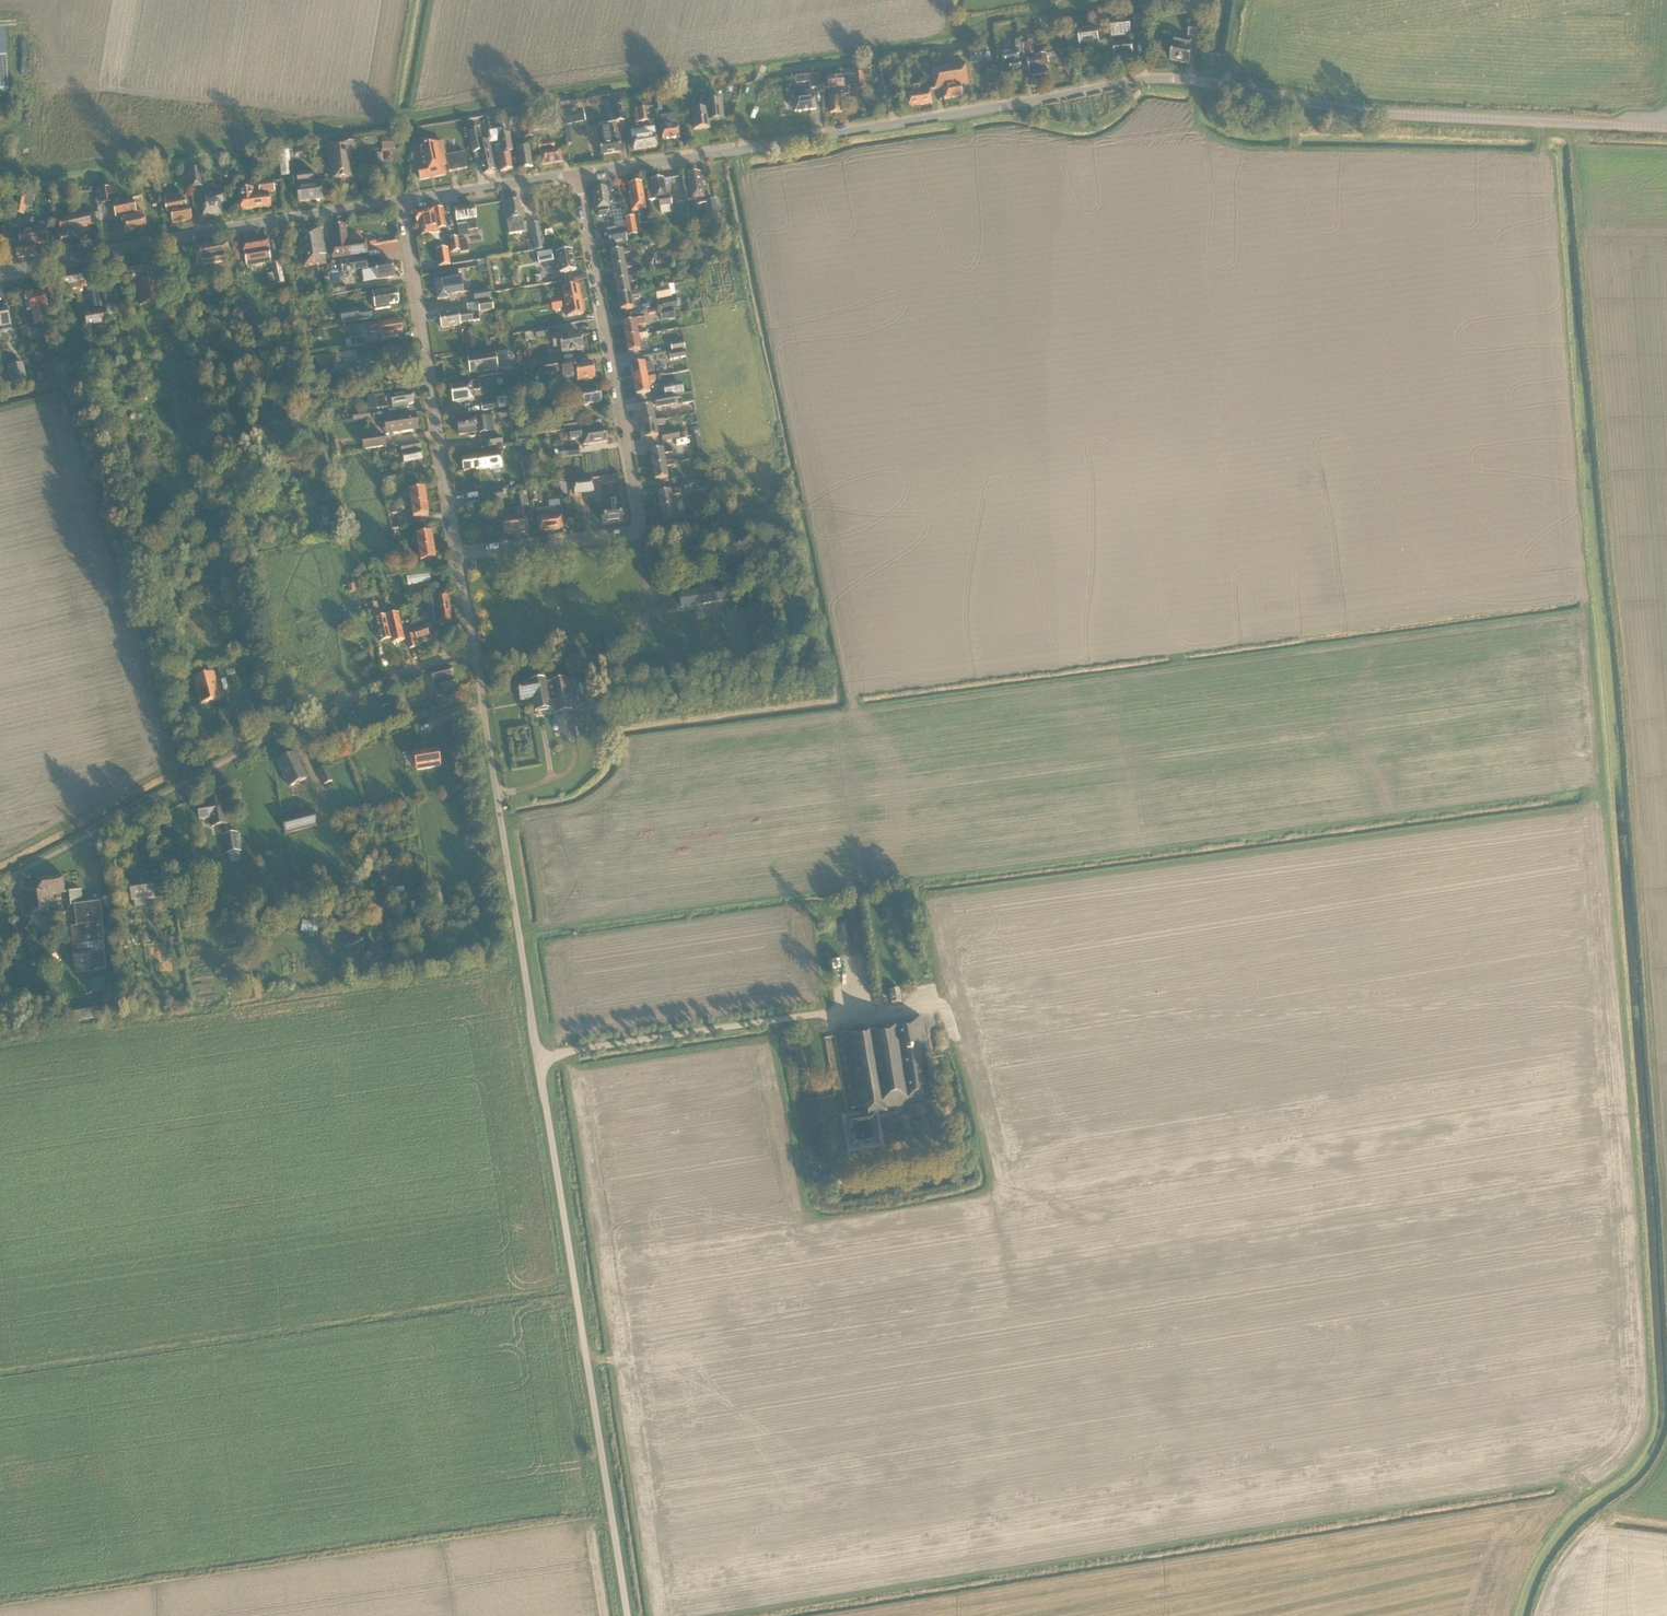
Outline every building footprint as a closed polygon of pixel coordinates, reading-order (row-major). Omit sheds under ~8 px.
[(1132,36),(1130,15),(1122,16),(1122,18),(1110,19),(1111,22),(1108,22),(1109,36),(1112,36),(1112,38),(1132,36)] [(1062,19),(1062,17),(1049,19),(1051,31),(1067,28),(1065,19),(1062,19)] [(1141,17),(1134,18),(1135,31),(1142,30),(1141,17)] [(1188,35),(1202,37),(1203,26),(1190,24),(1188,35)] [(1089,51),(1089,48),(1089,47),(1100,45),(1098,29),(1093,29),(1093,26),(1084,27),(1084,30),(1078,31),(1081,52),(1089,51)] [(8,92),(5,33),(0,33),(0,92),(8,92)] [(1171,60),(1189,64),(1192,50),(1190,49),(1191,41),(1175,38),(1171,60)] [(1080,51),(1077,39),(1070,40),(1073,52),(1080,51)] [(1022,54),(1020,45),(1020,41),(1014,41),(1015,48),(1017,48),(1017,50),(1010,51),(1010,53),(1002,54),(1005,75),(1020,72),(1018,55),(1022,54)] [(1124,44),(1124,41),(1120,41),(1120,44),(1114,45),(1115,55),(1116,67),(1135,65),(1133,53),(1132,43),(1124,44)] [(1025,44),(1020,45),(1022,54),(1022,56),(1034,54),(1032,42),(1025,43),(1025,44)] [(990,60),(989,53),(986,54),(969,56),(971,65),(987,63),(987,61),(990,60)] [(1047,68),(1045,56),(1027,59),(1029,71),(1032,86),(1048,83),(1046,69),(1047,68)] [(968,84),(964,63),(931,68),(935,89),(942,88),(944,99),(962,96),(960,85),(968,84)] [(854,69),(854,74),(855,86),(863,85),(861,68),(854,69)] [(819,73),(802,75),(803,82),(810,81),(811,88),(821,86),(819,73)] [(844,88),(843,76),(827,78),(830,114),(842,112),(840,96),(849,95),(848,87),(844,88)] [(919,84),(919,83),(910,84),(911,90),(906,91),(909,107),(932,104),(929,89),(924,89),(923,83),(919,84)] [(886,100),(893,99),(891,86),(884,87),(886,100)] [(738,98),(737,87),(726,87),(727,98),(738,98)] [(705,100),(704,93),(704,89),(699,90),(702,109),(691,111),(694,130),(709,128),(709,122),(706,100),(705,100)] [(710,93),(704,93),(705,100),(706,100),(709,122),(724,120),(721,100),(711,102),(710,93)] [(606,103),(608,123),(624,121),(620,94),(608,95),(609,102),(606,103)] [(816,109),(814,94),(793,97),(795,112),(816,109)] [(648,121),(646,109),(645,103),(644,97),(633,99),(623,101),(623,105),(634,103),(635,111),(636,117),(635,117),(635,119),(636,123),(648,121)] [(564,126),(586,121),(583,109),(561,114),(564,126)] [(556,128),(563,126),(560,112),(549,114),(550,119),(555,119),(556,128)] [(676,123),(675,116),(660,118),(663,140),(679,137),(677,123),(676,123)] [(510,133),(507,118),(501,119),(502,127),(503,127),(503,128),(497,129),(498,130),(489,132),(490,138),(489,138),(489,139),(489,144),(498,142),(500,153),(497,154),(500,172),(513,170),(509,152),(514,151),(510,133)] [(547,129),(546,122),(533,124),(534,131),(547,129)] [(533,137),(531,125),(523,126),(525,138),(533,137)] [(597,130),(601,155),(621,152),(619,140),(614,141),(612,128),(597,130)] [(655,128),(649,129),(631,131),(633,150),(657,147),(655,128)] [(482,145),(479,130),(469,132),(474,160),(479,159),(483,175),(495,173),(489,143),(482,145)] [(395,149),(394,138),(381,139),(383,151),(395,149)] [(551,142),(551,138),(544,139),(545,143),(538,144),(541,166),(562,162),(560,150),(554,151),(553,142),(551,142)] [(520,143),(520,139),(515,139),(520,169),(533,167),(529,142),(520,143)] [(356,149),(355,142),(327,145),(331,180),(354,177),(351,150),(354,150),(354,149),(356,149)] [(447,165),(443,142),(417,148),(421,168),(418,169),(420,180),(445,175),(443,166),(447,165)] [(465,155),(452,157),(454,167),(466,165),(465,155)] [(290,175),(288,162),(280,163),(281,176),(290,175)] [(199,169),(189,169),(191,188),(192,187),(192,188),(200,188),(200,187),(201,187),(200,169),(199,169)] [(314,183),(313,172),(296,174),(298,185),(297,185),(297,189),(297,190),(299,202),(322,199),(320,182),(314,183)] [(688,180),(683,181),(686,200),(691,200),(705,198),(703,184),(701,184),(700,174),(687,176),(688,180)] [(666,198),(663,179),(651,181),(652,192),(648,193),(649,201),(659,200),(660,207),(672,205),(671,197),(666,198)] [(256,193),(259,208),(271,207),(269,192),(275,192),(273,182),(258,184),(259,193),(256,193)] [(645,223),(651,222),(649,208),(645,209),(641,183),(629,185),(630,195),(629,195),(632,212),(639,211),(640,216),(643,216),(645,223)] [(115,202),(113,188),(98,190),(100,204),(115,202)] [(259,208),(256,193),(256,194),(255,192),(253,193),(253,188),(238,190),(241,210),(259,208)] [(607,188),(594,190),(596,202),(594,202),(596,211),(598,210),(599,217),(608,216),(609,218),(609,219),(609,220),(612,220),(614,227),(622,226),(620,212),(615,212),(614,203),(609,204),(609,203),(608,199),(607,188)] [(211,195),(211,192),(201,193),(202,217),(222,215),(221,204),(226,204),(226,194),(211,195)] [(186,209),(183,195),(183,194),(165,197),(166,203),(164,203),(167,213),(170,213),(172,223),(192,219),(190,208),(186,209)] [(32,209),(34,200),(18,197),(15,214),(24,216),(26,207),(32,209)] [(520,208),(519,199),(508,201),(508,203),(504,203),(509,235),(520,234),(520,233),(527,232),(524,207),(520,208)] [(719,223),(715,200),(705,202),(708,224),(719,223)] [(136,213),(134,201),(113,206),(116,217),(124,216),(125,220),(122,220),(124,233),(147,228),(143,212),(136,213)] [(688,219),(685,202),(676,204),(679,221),(688,219)] [(476,219),(474,206),(455,210),(457,226),(467,224),(468,231),(478,230),(476,219)] [(446,228),(442,208),(415,212),(417,224),(418,224),(420,237),(432,235),(440,233),(439,229),(446,228)] [(97,224),(95,214),(89,215),(59,222),(61,232),(57,233),(58,237),(57,237),(60,248),(79,244),(77,232),(77,233),(76,229),(97,224)] [(637,234),(634,216),(625,218),(628,236),(637,234)] [(538,223),(536,223),(530,224),(534,251),(543,249),(538,223)] [(42,229),(41,224),(22,227),(23,232),(18,233),(14,240),(16,247),(15,247),(17,259),(36,256),(34,244),(48,242),(46,229),(42,229)] [(347,245),(345,226),(333,227),(335,244),(332,244),(333,258),(367,254),(365,242),(347,245)] [(628,242),(625,228),(607,231),(610,245),(628,242)] [(326,255),(322,229),(300,233),(302,246),(303,254),(301,255),(303,267),(326,264),(325,255),(326,255)] [(395,242),(394,235),(390,236),(391,239),(376,241),(376,240),(369,241),(370,246),(395,242)] [(270,250),(268,238),(242,242),(244,254),(245,254),(247,267),(271,263),(269,250),(270,250)] [(458,241),(457,238),(450,240),(452,253),(459,252),(460,254),(469,252),(467,239),(458,241)] [(231,260),(227,242),(194,248),(197,266),(217,262),(217,263),(231,260)] [(450,265),(447,249),(437,251),(439,267),(450,265)] [(625,265),(625,264),(623,255),(631,253),(630,249),(622,250),(622,251),(610,252),(613,267),(625,265)] [(576,271),(572,250),(556,253),(560,273),(576,271)] [(553,261),(551,251),(538,254),(539,263),(553,261)] [(381,264),(380,256),(366,258),(366,256),(344,260),(345,273),(355,272),(354,267),(367,265),(368,266),(374,265),(377,280),(394,278),(392,262),(381,264)] [(653,267),(652,260),(641,262),(643,269),(653,267)] [(284,282),(280,262),(271,264),(276,284),(284,282)] [(625,265),(613,267),(616,282),(628,279),(627,279),(626,269),(633,268),(632,263),(625,264),(625,265)] [(152,277),(150,266),(126,270),(128,282),(137,281),(140,305),(164,301),(160,275),(152,277)] [(86,282),(83,271),(57,277),(60,288),(61,293),(86,287),(85,282),(86,282)] [(463,292),(460,275),(434,280),(437,300),(450,298),(449,295),(463,292)] [(630,294),(630,293),(628,283),(636,282),(635,277),(627,279),(628,279),(616,282),(618,296),(630,294)] [(334,294),(346,292),(345,285),(333,287),(334,294)] [(671,297),(671,296),(675,295),(673,285),(655,289),(657,300),(671,297)] [(565,303),(581,300),(578,286),(562,289),(565,303)] [(394,293),(393,289),(374,292),(377,310),(391,308),(390,304),(398,303),(397,292),(394,293)] [(491,299),(490,290),(473,293),(475,302),(491,299)] [(120,305),(118,291),(104,293),(107,316),(119,314),(118,305),(120,305)] [(102,307),(99,292),(87,294),(90,309),(102,307)] [(630,294),(618,296),(621,311),(633,308),(631,298),(638,296),(637,292),(630,293),(630,294)] [(50,323),(44,294),(25,297),(28,312),(32,311),(35,326),(50,323)] [(204,301),(194,295),(189,304),(192,306),(189,310),(194,312),(196,309),(199,310),(204,301)] [(677,307),(676,299),(662,302),(663,309),(677,307)] [(581,300),(565,303),(567,317),(584,314),(581,300)] [(493,310),(492,301),(479,303),(480,312),(493,310)] [(10,309),(0,311),(0,329),(3,328),(4,332),(13,331),(10,309)] [(357,312),(357,309),(340,312),(342,324),(359,321),(357,312)] [(675,318),(673,309),(660,312),(662,320),(675,318)] [(105,326),(102,310),(84,313),(87,329),(105,326)] [(372,319),(371,310),(357,312),(359,321),(372,319)] [(460,323),(473,321),(479,320),(478,311),(471,312),(459,315),(458,313),(440,316),(442,329),(460,325),(460,323)] [(623,324),(626,338),(638,336),(638,335),(636,326),(646,324),(645,318),(635,320),(635,321),(623,324)] [(396,323),(396,321),(369,325),(370,333),(380,331),(381,338),(398,336),(397,333),(403,332),(401,322),(396,323)] [(19,329),(23,345),(28,370),(35,369),(27,327),(19,329)] [(548,328),(535,331),(524,332),(526,341),(549,337),(548,328)] [(314,331),(314,339),(324,338),(323,330),(314,331)] [(574,336),(573,332),(551,335),(554,348),(560,347),(562,354),(584,350),(581,335),(574,336)] [(638,336),(626,338),(629,353),(640,351),(638,340),(648,338),(647,333),(638,335),(638,336)] [(477,347),(475,337),(466,338),(468,349),(477,347)] [(350,341),(351,347),(359,346),(358,338),(350,339),(350,341)] [(685,349),(684,341),(670,343),(672,351),(685,349)] [(400,347),(399,344),(383,347),(368,349),(370,364),(385,362),(401,360),(401,357),(406,356),(405,346),(400,347)] [(686,357),(685,350),(669,353),(670,360),(686,357)] [(470,374),(513,367),(516,366),(514,356),(511,357),(511,352),(495,354),(467,359),(470,374)] [(318,373),(334,371),(332,355),(316,357),(318,373)] [(575,366),(574,361),(543,366),(544,375),(562,372),(564,378),(577,376),(578,381),(595,378),(592,363),(575,366)] [(637,365),(631,366),(634,381),(655,377),(654,373),(646,375),(645,364),(644,363),(637,365)] [(27,381),(23,364),(16,365),(18,376),(12,377),(14,384),(27,381)] [(382,377),(380,368),(366,370),(368,379),(382,377)] [(403,370),(403,368),(386,371),(389,386),(405,383),(405,381),(410,380),(408,370),(403,370)] [(655,377),(634,381),(636,396),(650,394),(648,383),(656,382),(655,377)] [(481,390),(479,382),(471,383),(451,386),(453,403),(474,400),(473,392),(481,390)] [(681,383),(663,386),(665,397),(683,394),(681,383)] [(531,389),(525,385),(520,391),(526,396),(531,389)] [(601,402),(599,389),(579,392),(578,390),(569,391),(572,408),(580,406),(580,407),(587,406),(587,404),(601,402)] [(406,394),(406,392),(386,395),(386,394),(375,395),(377,409),(388,407),(388,410),(408,407),(408,405),(414,404),(412,393),(406,394)] [(676,397),(656,400),(657,407),(677,404),(676,397)] [(498,409),(497,401),(481,404),(482,411),(498,409)] [(641,424),(663,420),(662,415),(654,417),(652,407),(639,409),(641,424)] [(515,423),(512,409),(498,411),(499,417),(506,416),(508,424),(515,423)] [(370,419),(369,412),(352,414),(353,421),(370,419)] [(579,421),(579,414),(567,416),(568,422),(579,421)] [(698,414),(692,416),(694,425),(700,424),(698,414)] [(418,430),(415,415),(384,420),(386,435),(418,430)] [(494,431),(491,416),(477,418),(477,419),(475,420),(474,418),(456,421),(458,436),(468,434),(469,436),(471,438),(474,437),(476,435),(475,433),(477,433),(476,429),(479,429),(480,433),(494,431)] [(663,420),(641,424),(644,439),(658,437),(656,426),(664,425),(663,420)] [(608,442),(606,428),(581,432),(581,429),(569,431),(570,440),(582,438),(583,446),(608,442)] [(680,439),(678,431),(661,434),(662,442),(680,439)] [(386,447),(385,435),(361,438),(363,450),(386,447)] [(503,445),(501,436),(489,438),(490,447),(503,445)] [(701,437),(692,439),(693,448),(702,447),(701,437)] [(336,439),(335,439),(334,439),(333,439),(332,440),(332,441),(332,443),(330,443),(333,456),(342,455),(339,441),(337,442),(337,440),(336,439)] [(422,460),(419,442),(401,445),(404,463),(422,460)] [(396,454),(395,447),(385,449),(386,455),(396,454)] [(580,455),(579,447),(555,450),(556,458),(560,457),(560,458),(580,455)] [(665,464),(665,462),(663,454),(672,453),(671,448),(662,450),(662,449),(650,451),(652,466),(665,464)] [(492,452),(485,453),(474,455),(474,457),(462,459),(464,471),(476,469),(476,471),(489,469),(489,471),(501,469),(499,451),(492,452)] [(533,460),(538,456),(534,451),(529,455),(533,460)] [(710,469),(708,459),(699,460),(700,470),(710,469)] [(665,464),(652,466),(655,480),(668,478),(666,467),(674,466),(674,461),(665,462),(665,464)] [(396,482),(395,473),(381,476),(383,484),(396,482)] [(594,493),(592,479),(573,481),(575,495),(594,493)] [(709,486),(708,479),(693,482),(692,481),(681,483),(683,490),(693,489),(693,488),(709,486)] [(566,483),(557,484),(558,497),(567,496),(566,483)] [(502,490),(502,488),(480,491),(482,505),(504,501),(504,499),(512,498),(511,489),(502,490)] [(409,491),(411,504),(426,502),(424,489),(409,491)] [(538,490),(531,492),(534,502),(541,500),(538,490)] [(673,505),(673,504),(671,496),(680,495),(679,490),(670,491),(657,493),(660,508),(673,505)] [(528,506),(526,492),(519,493),(521,507),(528,506)] [(620,508),(619,496),(603,498),(604,510),(601,510),(603,523),(623,521),(622,508),(620,508)] [(333,500),(324,502),(331,529),(340,527),(333,500)] [(712,508),(710,501),(689,504),(690,511),(712,508)] [(426,502),(411,504),(413,518),(428,515),(426,502)] [(673,505),(660,508),(663,522),(675,520),(673,509),(682,507),(682,509),(687,508),(686,502),(681,503),(673,504),(673,505)] [(522,517),(521,509),(506,511),(507,519),(503,519),(505,535),(528,532),(526,516),(522,517)] [(561,517),(561,512),(537,514),(537,520),(539,531),(563,528),(562,517),(561,517)] [(416,535),(418,548),(433,546),(431,533),(416,535)] [(435,559),(433,546),(418,548),(420,562),(435,559)] [(378,565),(377,559),(370,560),(371,567),(374,578),(380,577),(378,565)] [(712,588),(711,582),(698,584),(699,590),(678,594),(681,608),(724,601),(722,587),(712,588)] [(336,584),(325,585),(326,598),(338,597),(336,584)] [(356,592),(355,585),(348,586),(349,593),(356,592)] [(443,594),(442,593),(435,594),(436,595),(430,596),(435,625),(440,624),(441,625),(448,624),(447,623),(452,622),(447,593),(443,594)] [(380,614),(377,603),(369,605),(371,616),(380,614)] [(403,623),(401,613),(375,619),(380,642),(392,639),(392,643),(405,640),(401,624),(403,623)] [(432,620),(424,621),(423,619),(412,623),(414,630),(416,640),(418,644),(431,640),(427,626),(432,626),(432,620)] [(417,647),(414,634),(406,636),(409,649),(417,647)] [(453,677),(450,667),(431,672),(433,682),(434,682),(437,696),(442,695),(444,702),(459,699),(456,687),(453,677)] [(200,704),(221,699),(214,674),(194,679),(200,704)] [(545,683),(544,679),(516,684),(519,701),(532,699),(534,712),(550,709),(549,703),(556,701),(558,712),(570,710),(564,680),(545,683)] [(390,705),(386,695),(378,698),(382,708),(390,705)] [(339,736),(330,716),(320,721),(326,734),(325,735),(330,745),(341,739),(343,744),(361,735),(357,727),(339,736)] [(438,748),(414,752),(417,771),(441,767),(438,748)] [(278,762),(289,787),(307,779),(295,754),(278,762)] [(324,785),(333,781),(326,767),(318,771),(324,785)] [(227,825),(223,797),(206,800),(207,804),(197,806),(199,821),(210,820),(211,828),(227,825)] [(317,826),(314,811),(282,819),(285,834),(317,826)] [(241,851),(238,833),(223,835),(226,854),(228,853),(229,863),(241,861),(239,852),(241,851)] [(469,837),(470,850),(477,848),(475,836),(469,837)] [(169,877),(166,866),(152,869),(154,880),(169,877)] [(63,893),(61,876),(37,879),(39,892),(37,894),(28,895),(31,913),(46,911),(46,908),(48,907),(47,898),(52,897),(52,894),(63,893)] [(156,898),(153,877),(128,881),(132,902),(156,898)] [(83,904),(82,891),(69,892),(72,926),(67,926),(71,957),(91,954),(93,971),(106,969),(99,902),(83,904)] [(318,922),(302,921),(301,932),(317,933),(318,922)] [(2,954),(0,957),(0,962),(3,966),(8,961),(2,954)] [(109,982),(98,983),(99,996),(110,995),(109,982)] [(901,1002),(899,988),(889,990),(891,1003),(901,1002)] [(98,1018),(96,1007),(68,1012),(69,1022),(98,1018)] [(936,1101),(922,1019),(840,1033),(854,1115),(858,1114),(859,1119),(847,1122),(851,1151),(879,1146),(874,1117),(895,1113),(894,1108),(936,1101)]
